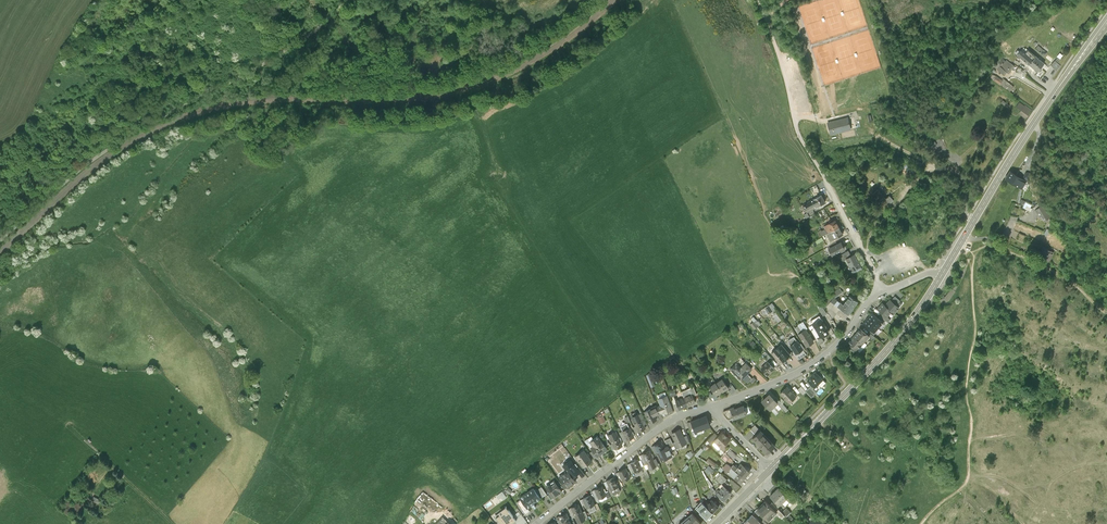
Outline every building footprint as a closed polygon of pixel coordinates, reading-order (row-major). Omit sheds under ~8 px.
[(1035,49),(1044,57),(1047,53),(1038,45),(1035,49)] [(1020,51),(1018,50),(1016,52),(1016,53),(1038,71),(1044,64),(1040,60),(1041,59),(1040,57),(1038,59),(1028,50),(1025,54),(1023,52),(1022,52),(1020,50),(1020,51)] [(1060,61),(1058,58),(1051,65),(1056,70),(1060,65),(1058,63),(1060,61)] [(1014,66),(1007,60),(1001,67),(1000,66),(997,70),(1004,75),(1007,72),(1008,73),(1014,66)] [(1003,81),(993,74),(990,78),(1010,92),(1014,87),(1004,79),(1003,81)] [(1024,106),(1019,103),(1016,107),(1022,111),(1019,114),(1026,118),(1031,110),(1025,106),(1024,106)] [(851,129),(847,118),(840,120),(840,121),(833,123),(832,122),(828,123),(831,134),(851,129)] [(1026,181),(1010,172),(1006,178),(1022,188),(1026,181)] [(886,199),(878,190),(873,195),(885,208),(889,204),(886,201),(887,200),(886,199)] [(825,203),(821,196),(804,205),(808,213),(825,203)] [(1030,211),(1031,204),(1024,202),(1022,209),(1030,211)] [(1043,205),(1034,211),(1041,221),(1043,219),(1044,222),(1051,218),(1043,205)] [(827,225),(831,232),(839,228),(835,221),(833,222),(832,220),(829,222),(830,223),(827,225)] [(839,228),(831,232),(827,234),(829,238),(833,236),(835,240),(843,235),(839,228)] [(844,250),(841,244),(829,250),(832,256),(844,250)] [(1053,254),(1043,249),(1039,258),(1046,261),(1045,262),(1048,264),(1053,254)] [(861,266),(854,255),(847,259),(853,271),(861,266)] [(858,302),(850,296),(844,306),(834,299),(842,292),(840,289),(822,303),(832,321),(837,314),(845,320),(858,302)] [(840,300),(847,294),(844,291),(837,297),(840,300)] [(895,297),(891,302),(896,306),(900,302),(895,297)] [(890,300),(885,306),(892,312),(894,314),(899,308),(896,306),(891,302),(890,300)] [(783,319),(771,303),(762,309),(774,325),(783,319)] [(887,318),(892,312),(885,306),(883,304),(877,310),(887,318)] [(870,316),(868,319),(879,328),(883,323),(873,314),(871,317),(870,316)] [(830,332),(819,316),(811,321),(821,337),(830,332)] [(751,324),(755,329),(762,323),(758,318),(751,324)] [(879,328),(868,319),(866,321),(867,322),(864,324),(874,333),(879,328)] [(811,337),(806,329),(803,331),(799,325),(795,328),(807,346),(814,342),(811,337)] [(869,337),(860,330),(848,344),(850,346),(857,351),(869,337)] [(796,342),(794,338),(792,340),(791,338),(788,340),(789,342),(788,342),(794,351),(792,353),(798,360),(807,355),(803,349),(798,342),(797,341),(796,342)] [(781,344),(776,348),(785,359),(790,355),(781,344)] [(785,359),(776,348),(772,353),(781,363),(785,359)] [(752,369),(741,358),(730,369),(741,380),(752,369)] [(774,368),(768,362),(761,368),(767,375),(774,368)] [(823,379),(816,372),(807,380),(809,381),(808,384),(810,386),(812,388),(813,388),(814,386),(815,387),(823,379)] [(722,379),(716,384),(722,392),(728,388),(722,379)] [(722,392),(716,384),(716,383),(710,388),(716,396),(722,392)] [(813,388),(812,388),(810,386),(805,391),(811,397),(817,392),(813,388)] [(682,392),(684,398),(688,406),(696,403),(693,397),(697,395),(694,387),(682,392)] [(795,396),(787,387),(780,394),(788,402),(795,396)] [(661,406),(658,407),(661,413),(664,412),(665,416),(673,413),(665,392),(657,395),(661,406)] [(777,403),(769,394),(762,401),(770,409),(777,403)] [(688,406),(684,398),(676,402),(680,410),(688,406)] [(747,414),(744,406),(734,410),(734,408),(734,407),(730,409),(732,413),(732,414),(734,419),(747,414)] [(655,416),(660,413),(657,407),(651,410),(651,409),(645,412),(649,423),(656,420),(655,416)] [(601,423),(607,421),(605,415),(598,417),(601,423)] [(645,428),(639,415),(631,418),(638,432),(645,428)] [(708,422),(706,417),(692,422),(695,431),(703,428),(702,425),(704,425),(703,424),(708,422)] [(634,437),(629,428),(622,431),(627,440),(634,437)] [(686,443),(680,430),(672,434),(678,447),(686,443)] [(767,438),(760,431),(753,438),(767,454),(775,446),(770,441),(771,439),(768,436),(767,438)] [(622,446),(616,432),(608,435),(615,449),(622,446)] [(730,439),(722,432),(714,441),(721,448),(730,439)] [(606,449),(596,436),(589,442),(592,447),(590,448),(597,457),(601,453),(606,449)] [(675,448),(670,438),(665,441),(668,447),(670,451),(675,448)] [(664,448),(661,442),(654,446),(659,455),(660,454),(663,459),(672,455),(670,451),(668,447),(664,448)] [(702,447),(696,454),(699,456),(705,449),(702,447)] [(587,454),(584,450),(576,456),(579,461),(583,467),(591,461),(586,454),(587,454)] [(653,460),(649,451),(643,455),(649,469),(658,465),(655,459),(653,460)] [(721,458),(728,464),(735,471),(738,467),(732,461),(736,457),(730,451),(726,455),(725,453),(721,458)] [(709,458),(707,461),(714,466),(717,463),(709,458)] [(579,472),(570,460),(563,465),(567,471),(568,470),(573,477),(579,472)] [(641,469),(638,460),(630,463),(634,472),(641,469)] [(710,474),(715,469),(710,464),(705,470),(710,474)] [(739,474),(735,471),(728,464),(724,469),(741,483),(745,479),(744,478),(739,474)] [(738,467),(735,471),(739,474),(744,478),(750,472),(741,464),(738,467)] [(630,477),(626,469),(619,472),(623,481),(630,477)] [(573,477),(568,470),(567,471),(563,474),(564,476),(561,479),(567,487),(572,484),(571,483),(572,482),(573,483),(574,483),(576,481),(573,477)] [(723,484),(727,479),(721,474),(717,479),(723,484)] [(620,491),(614,477),(607,480),(613,494),(620,491)] [(562,491),(554,481),(546,487),(554,497),(562,491)] [(724,502),(731,493),(723,485),(721,487),(722,488),(719,492),(718,491),(715,494),(724,502)] [(605,492),(602,486),(595,489),(599,498),(606,495),(607,498),(611,496),(608,490),(605,492)] [(787,496),(778,487),(770,496),(779,504),(781,502),(785,506),(791,500),(787,496)] [(541,498),(533,488),(526,493),(527,495),(526,496),(525,494),(520,498),(527,508),(532,505),(534,508),(536,507),(533,502),(536,500),(537,501),(541,498)] [(100,503),(102,496),(95,494),(93,500),(100,503)] [(597,509),(590,495),(583,498),(590,512),(597,509)] [(706,506),(713,513),(719,507),(711,500),(706,506)] [(776,511),(766,500),(757,509),(768,519),(776,511)] [(706,520),(713,513),(706,506),(701,502),(695,508),(700,513),(706,520)] [(585,517),(578,504),(571,507),(577,521),(585,517)] [(508,509),(501,515),(501,514),(496,518),(500,523),(511,523),(516,520),(508,509)] [(567,512),(559,515),(563,523),(573,523),(567,512)] [(516,521),(518,523),(523,523),(528,521),(522,513),(517,516),(519,519),(516,521)] [(417,519),(410,514),(403,523),(414,523),(417,519)] [(692,514),(681,523),(701,523),(700,523),(692,514)] [(753,514),(745,522),(747,523),(761,523),(762,523),(753,514)]
